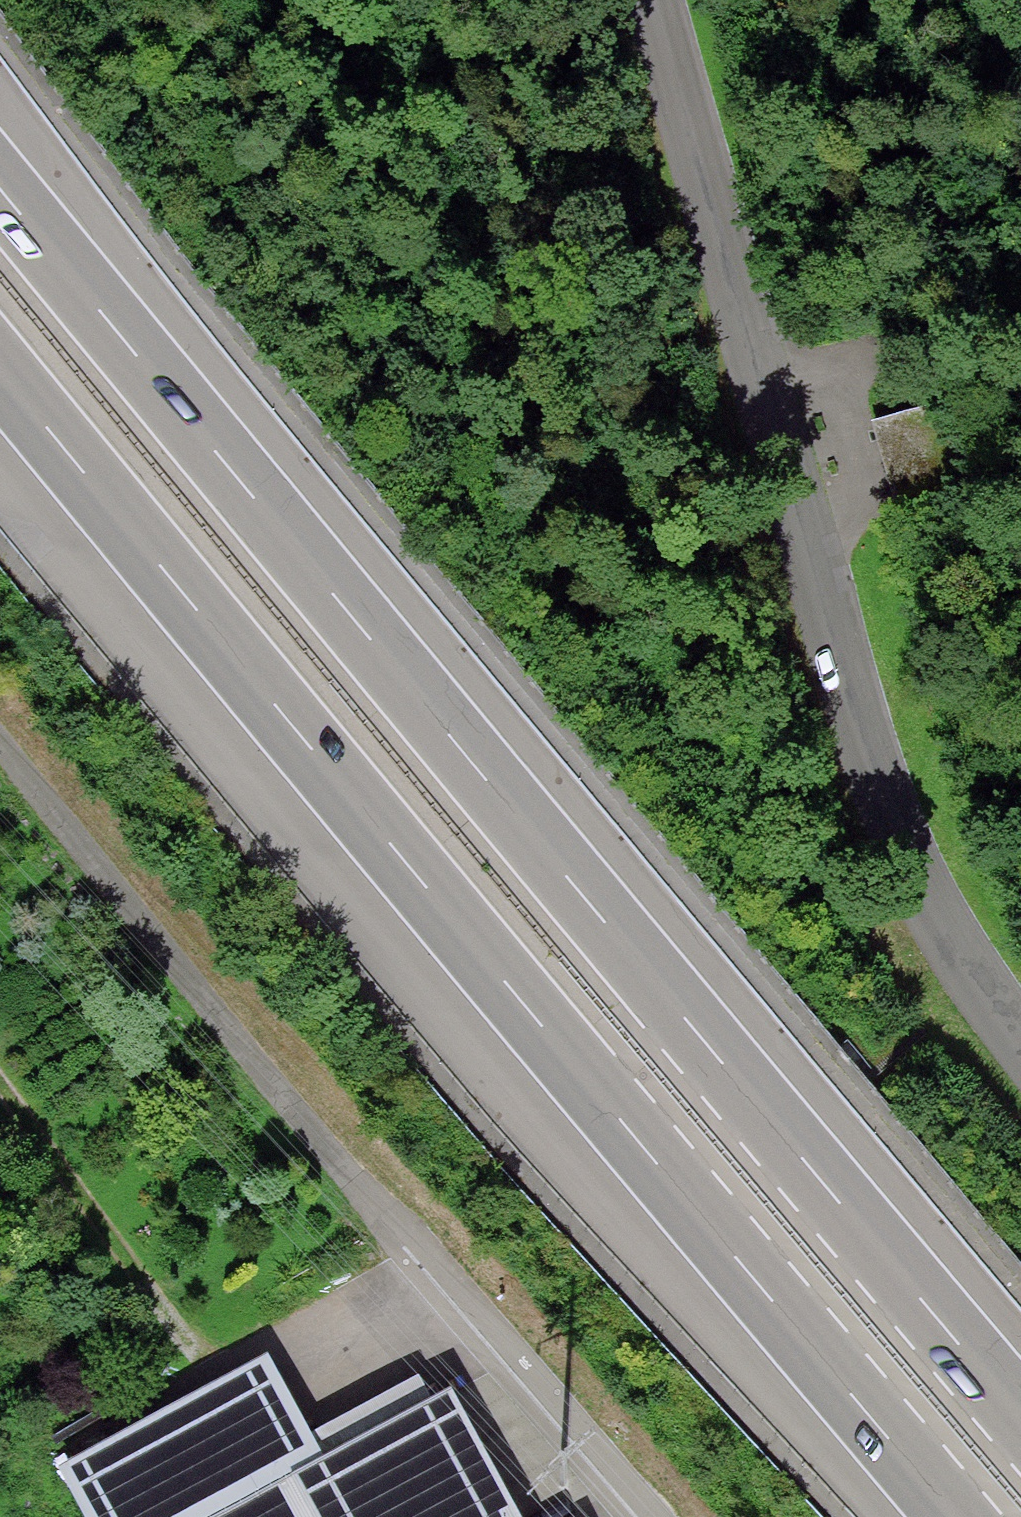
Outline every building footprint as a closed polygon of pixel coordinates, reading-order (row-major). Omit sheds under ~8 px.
[(876,441),(897,524),(963,508),(941,424),(876,441)] [(52,1468),(79,1516),(195,1516),(278,1471),(316,1450),(261,1351),(52,1468)] [(216,1516),(519,1516),(447,1389),(216,1516)]
